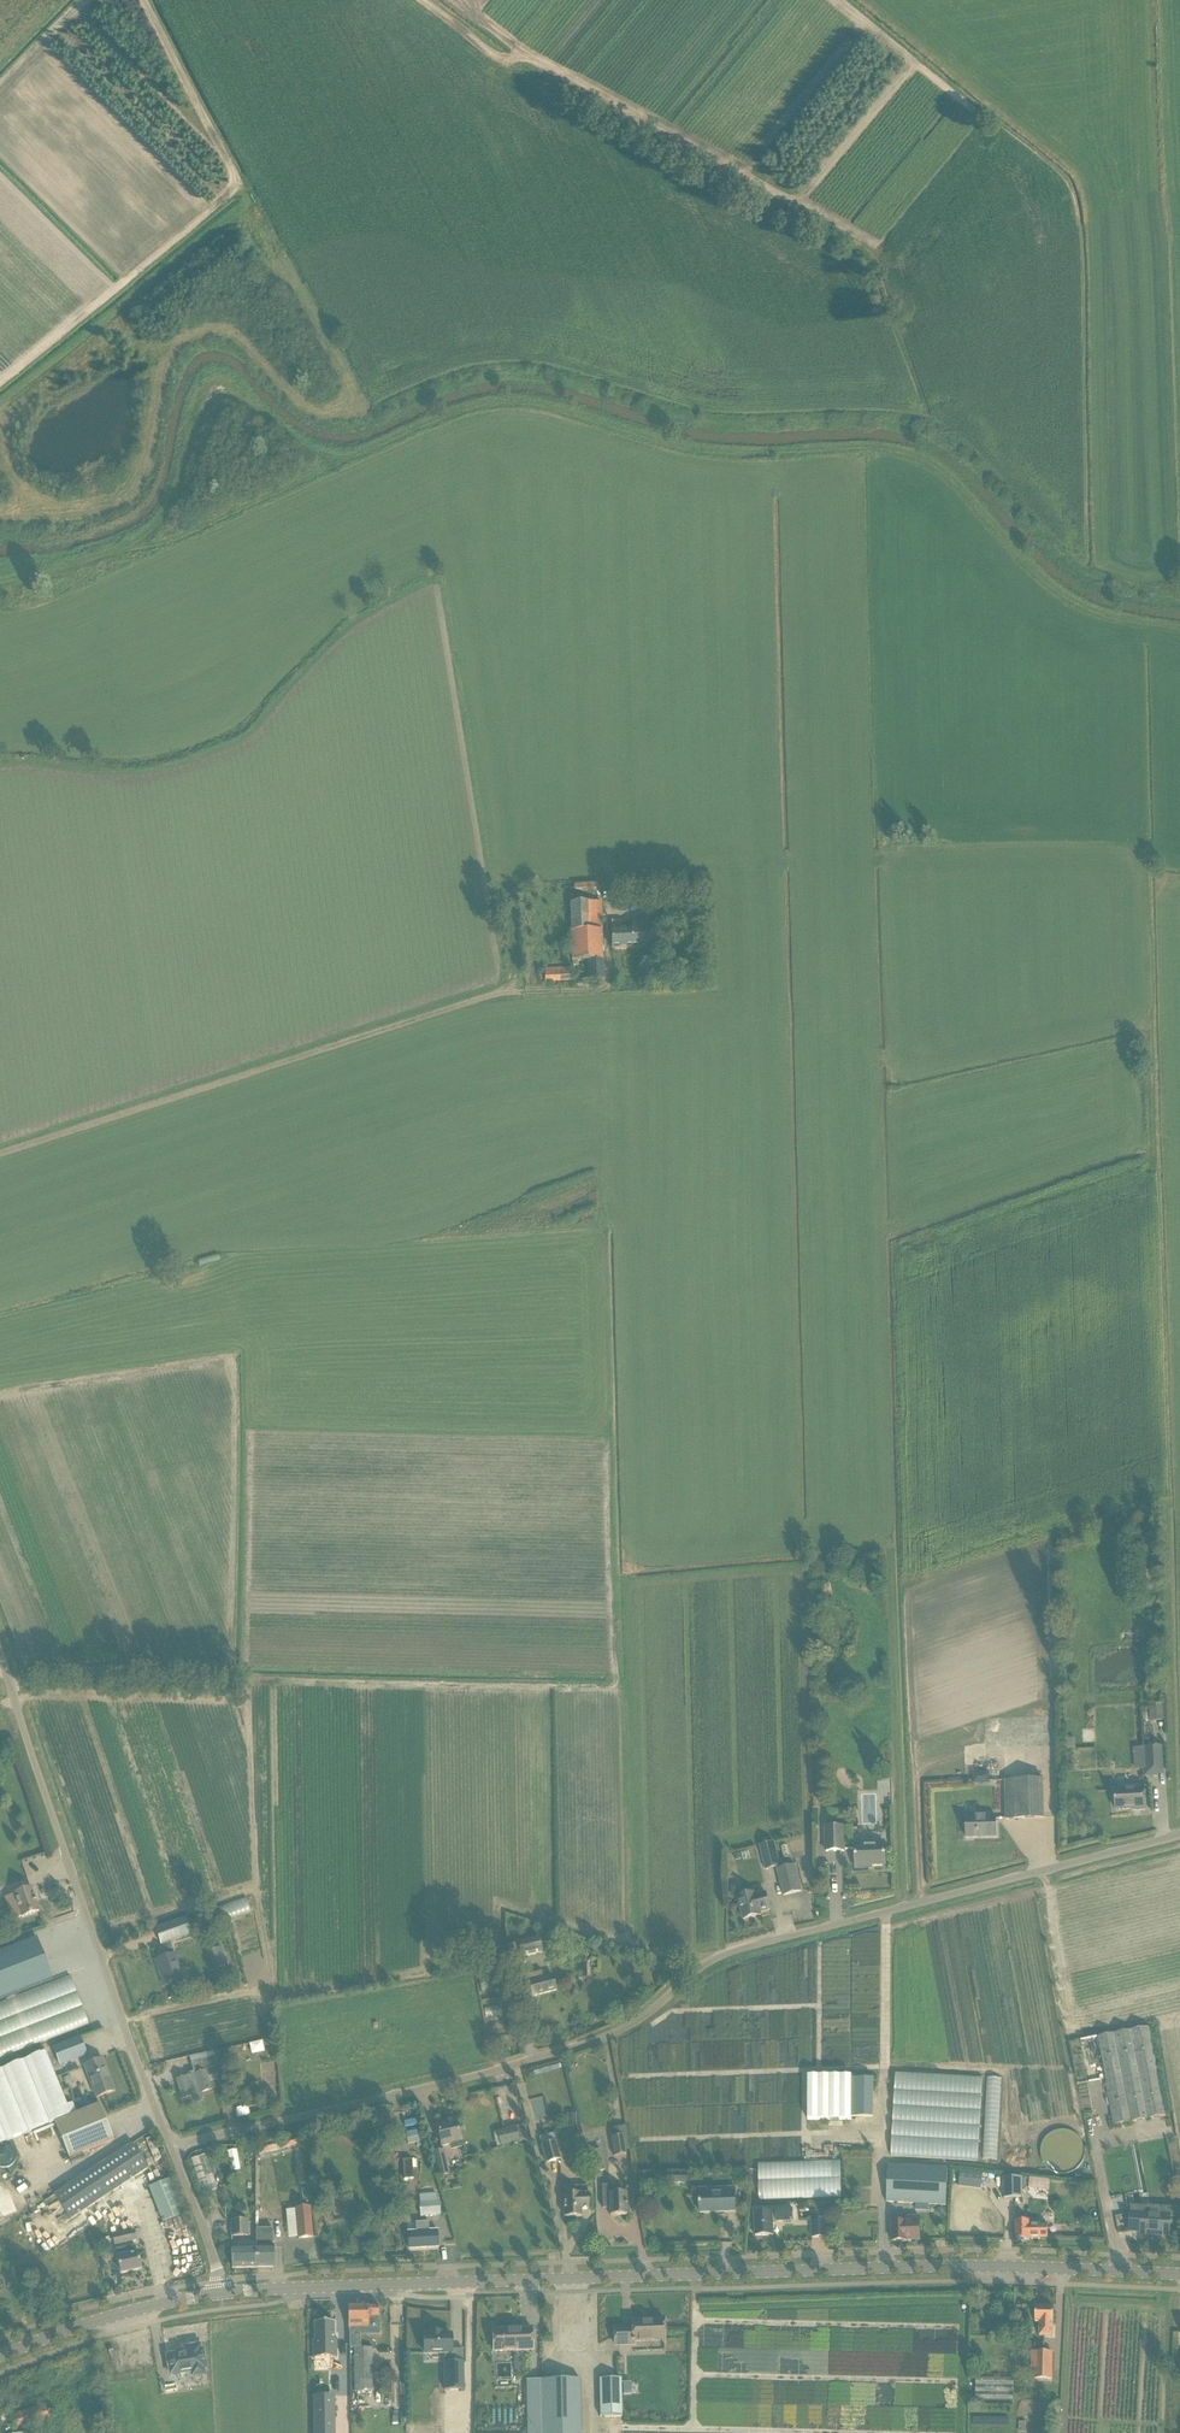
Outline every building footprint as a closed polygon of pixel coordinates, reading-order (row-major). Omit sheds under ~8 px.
[(601,902),(570,903),(572,961),(577,961),(587,961),(587,980),(604,980),(605,980),(604,960),(603,960),(602,950),(601,902)] [(622,922),(611,923),(611,938),(612,950),(648,948),(648,936),(647,921),(631,922),(631,930),(622,930),(622,922)] [(570,969),(545,969),(545,981),(570,981),(570,969)] [(219,1256),(198,1261),(200,1266),(220,1261),(219,1256)] [(1156,1709),(1150,1710),(1151,1721),(1164,1721),(1163,1704),(1156,1704),(1156,1709)] [(1081,1741),(1072,1740),(1071,1752),(1080,1752),(1081,1741)] [(1165,1769),(1165,1757),(1164,1748),(1143,1749),(1144,1765),(1144,1777),(1158,1776),(1158,1770),(1165,1769)] [(1044,1806),(1044,1797),(1043,1779),(1024,1779),(1024,1770),(1005,1771),(1006,1807),(1006,1819),(1044,1818),(1044,1806)] [(992,1771),(991,1780),(998,1781),(1000,1771),(998,1771),(992,1771)] [(895,1780),(884,1780),(884,1807),(895,1807),(895,1780)] [(1116,1810),(1132,1809),(1132,1810),(1146,1810),(1145,1789),(1114,1791),(1116,1810)] [(997,1838),(996,1826),(996,1817),(966,1818),(966,1826),(966,1838),(997,1838)] [(844,1827),(826,1828),(826,1851),(844,1851),(844,1827)] [(780,1866),(774,1842),(759,1846),(765,1870),(780,1866)] [(885,1847),(855,1848),(856,1868),(872,1868),(872,1866),(885,1865),(885,1847)] [(747,1863),(760,1863),(760,1854),(747,1854),(747,1863)] [(801,1891),(799,1880),(795,1865),(777,1870),(781,1884),(784,1896),(801,1891)] [(39,1912),(31,1889),(31,1888),(29,1889),(14,1894),(22,1918),(39,1912)] [(743,1920),(755,1917),(755,1914),(770,1910),(766,1893),(756,1896),(755,1893),(738,1898),(743,1920)] [(226,1906),(229,1921),(255,1916),(252,1901),(226,1906)] [(172,1984),(176,1983),(183,1980),(175,1954),(174,1955),(170,1943),(190,1935),(185,1919),(167,1925),(156,1929),(162,1945),(163,1944),(167,1957),(156,1961),(164,1987),(169,1985),(170,1986),(172,1985),(172,1984)] [(542,1953),(539,1938),(518,1943),(521,1958),(542,1953)] [(53,1979),(37,1939),(0,1954),(0,2000),(53,1979)] [(226,1949),(215,1954),(222,1972),(233,1968),(226,1949)] [(556,1990),(552,1975),(543,1977),(541,1971),(521,1977),(526,1998),(556,1990)] [(93,2030),(78,1980),(0,2004),(0,2059),(93,2030)] [(1166,2115),(1149,2027),(1096,2037),(1114,2125),(1166,2115)] [(80,2037),(53,2048),(60,2066),(87,2056),(80,2037)] [(275,2038),(262,2041),(263,2047),(276,2044),(275,2038)] [(194,2074),(176,2080),(182,2099),(192,2096),(194,2100),(197,2103),(202,2102),(203,2097),(201,2093),(221,2087),(215,2067),(224,2065),(219,2050),(213,2052),(201,2055),(190,2059),(194,2074)] [(0,2070),(0,2143),(71,2114),(45,2051),(0,2070)] [(96,2098),(103,2095),(114,2091),(103,2060),(84,2067),(96,2098)] [(852,2117),(873,2117),(873,2078),(852,2078),(852,2117)] [(270,2112),(275,2105),(269,2100),(264,2107),(270,2112)] [(537,2102),(538,2123),(551,2122),(550,2101),(537,2102)] [(114,2140),(99,2104),(55,2122),(69,2158),(114,2140)] [(238,2108),(233,2110),(237,2124),(243,2122),(238,2108)] [(575,2114),(567,2114),(568,2125),(576,2125),(575,2114)] [(409,2124),(413,2147),(427,2145),(423,2121),(409,2124)] [(462,2147),(460,2142),(458,2133),(455,2121),(437,2126),(439,2137),(441,2146),(450,2144),(451,2149),(462,2147)] [(525,2124),(497,2131),(501,2146),(529,2139),(525,2124)] [(626,2155),(625,2151),(630,2150),(626,2126),(611,2129),(613,2137),(611,2138),(612,2145),(614,2156),(626,2155)] [(560,2159),(556,2142),(553,2134),(539,2137),(543,2151),(546,2163),(560,2159)] [(959,2142),(896,2138),(895,2159),(974,2163),(975,2141),(968,2141),(968,2136),(960,2136),(959,2142)] [(259,2154),(298,2145),(297,2138),(257,2147),(259,2154)] [(158,2161),(165,2158),(157,2139),(150,2143),(158,2161)] [(1115,2201),(1179,2192),(1179,2167),(1177,2141),(1108,2151),(1115,2201)] [(72,2219),(138,2175),(148,2169),(132,2144),(122,2151),(55,2195),(72,2219)] [(433,2153),(439,2179),(449,2176),(443,2151),(433,2153)] [(599,2151),(591,2152),(595,2172),(603,2171),(599,2151)] [(403,2179),(413,2178),(412,2160),(403,2161),(403,2179)] [(763,2165),(764,2202),(847,2200),(846,2162),(763,2165)] [(946,2205),(948,2168),(916,2166),(888,2164),(886,2202),(946,2205)] [(303,2167),(297,2168),(300,2185),(306,2184),(303,2167)] [(647,2176),(638,2178),(639,2186),(649,2185),(647,2176)] [(161,2223),(185,2214),(171,2178),(171,2179),(148,2187),(161,2223)] [(1028,2188),(1030,2179),(1022,2178),(1004,2178),(1004,2199),(1022,2198),(1022,2187),(1028,2188)] [(991,2203),(991,2182),(979,2182),(979,2202),(991,2203)] [(616,2185),(602,2186),(603,2209),(610,2208),(610,2216),(627,2215),(626,2193),(616,2193),(616,2185)] [(588,2209),(587,2186),(574,2187),(574,2195),(564,2195),(564,2217),(581,2217),(581,2209),(588,2209)] [(699,2194),(700,2201),(700,2213),(736,2212),(735,2200),(735,2188),(725,2188),(725,2193),(699,2194)] [(439,2200),(436,2200),(436,2194),(419,2195),(420,2216),(439,2215),(439,2200)] [(313,2238),(310,2207),(295,2209),(298,2239),(313,2238)] [(941,2207),(936,2211),(940,2218),(946,2214),(941,2207)] [(1131,2208),(1130,2222),(1135,2222),(1135,2231),(1141,2231),(1141,2234),(1150,2235),(1150,2232),(1169,2233),(1170,2221),(1170,2216),(1144,2215),(1145,2209),(1131,2208)] [(755,2236),(773,2236),(773,2222),(793,2221),(793,2209),(772,2210),(772,2212),(755,2212),(755,2236)] [(920,2239),(919,2227),(919,2217),(910,2217),(910,2222),(892,2223),(892,2229),(892,2241),(907,2241),(907,2240),(920,2239)] [(827,2237),(827,2220),(812,2221),(813,2238),(827,2237)] [(231,2221),(231,2236),(248,2236),(248,2221),(243,2221),(231,2221)] [(1016,2222),(1016,2228),(1016,2240),(1030,2239),(1030,2238),(1048,2238),(1048,2226),(1030,2226),(1030,2222),(1016,2222)] [(438,2241),(438,2235),(437,2231),(428,2232),(428,2224),(417,2224),(418,2233),(408,2234),(409,2249),(438,2248),(438,2243),(439,2243),(439,2241),(438,2241)] [(256,2247),(257,2268),(273,2267),(272,2229),(256,2230),(257,2242),(256,2242),(256,2247)] [(136,2241),(134,2230),(112,2235),(114,2246),(136,2241)] [(255,2242),(231,2242),(232,2268),(257,2268),(256,2247),(256,2242),(255,2242)] [(141,2269),(138,2257),(138,2253),(136,2245),(116,2250),(117,2257),(118,2262),(121,2273),(141,2269)] [(28,2302),(43,2297),(40,2288),(25,2293),(28,2302)] [(364,2305),(349,2305),(349,2325),(350,2325),(350,2331),(350,2333),(365,2332),(364,2305)] [(364,2305),(365,2332),(369,2332),(369,2323),(379,2323),(379,2317),(378,2305),(368,2305),(364,2305)] [(1053,2338),(1053,2335),(1053,2319),(1054,2307),(1036,2307),(1036,2319),(1036,2323),(1039,2323),(1039,2337),(1053,2338)] [(664,2341),(664,2332),(664,2327),(664,2324),(663,2319),(650,2319),(650,2322),(632,2322),(632,2327),(615,2327),(615,2347),(635,2346),(635,2343),(664,2341)] [(316,2341),(314,2341),(314,2359),(337,2358),(337,2341),(335,2341),(335,2323),(315,2323),(316,2341)] [(374,2345),(403,2345),(403,2328),(385,2328),(385,2329),(374,2329),(374,2345)] [(493,2330),(493,2342),(494,2353),(532,2351),(532,2340),(531,2328),(531,2330),(506,2331),(506,2329),(493,2330)] [(451,2335),(443,2336),(443,2333),(428,2333),(428,2336),(424,2336),(425,2353),(445,2353),(445,2362),(451,2362),(451,2353),(452,2353),(451,2335)] [(191,2379),(207,2376),(203,2350),(200,2350),(200,2346),(190,2347),(191,2352),(167,2356),(171,2377),(190,2374),(191,2379)] [(354,2392),(373,2392),(372,2348),(354,2348),(354,2392)] [(1031,2360),(1031,2367),(1034,2367),(1034,2380),(1053,2380),(1053,2352),(1034,2352),(1034,2360),(1031,2360)] [(445,2362),(431,2362),(431,2391),(451,2390),(451,2362),(445,2362)] [(490,2382),(500,2381),(499,2370),(489,2371),(490,2382)] [(580,2379),(531,2380),(526,2381),(527,2432),(581,2432),(580,2379)] [(621,2379),(616,2379),(600,2379),(600,2417),(622,2416),(621,2379)] [(314,2397),(315,2432),(334,2432),(334,2407),(322,2407),(322,2397),(314,2397)] [(358,2412),(370,2412),(371,2404),(359,2403),(358,2412)] [(11,2415),(14,2427),(14,2428),(49,2418),(49,2416),(45,2405),(11,2415)] [(483,2415),(483,2422),(494,2423),(494,2415),(483,2415)]
